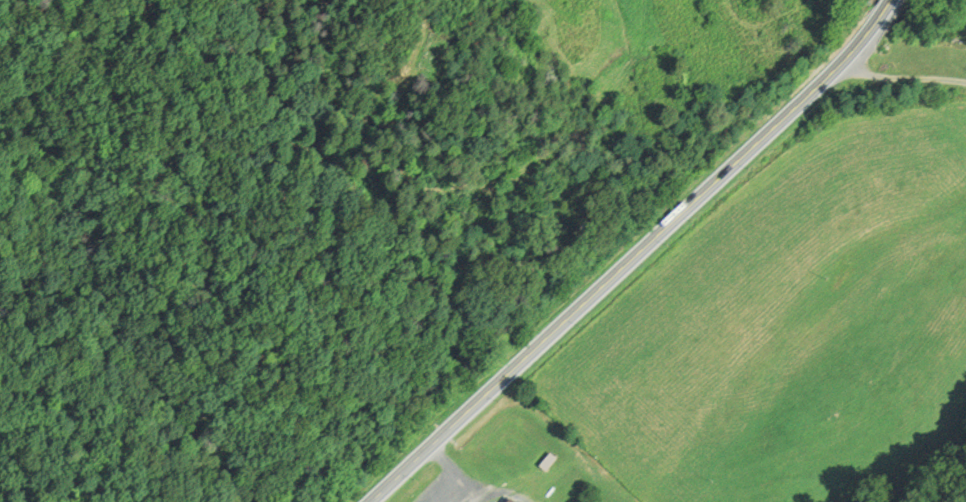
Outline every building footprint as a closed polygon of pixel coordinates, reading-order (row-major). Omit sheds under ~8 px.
[(543,447),(512,484),(519,489),(550,453),(543,447)]
